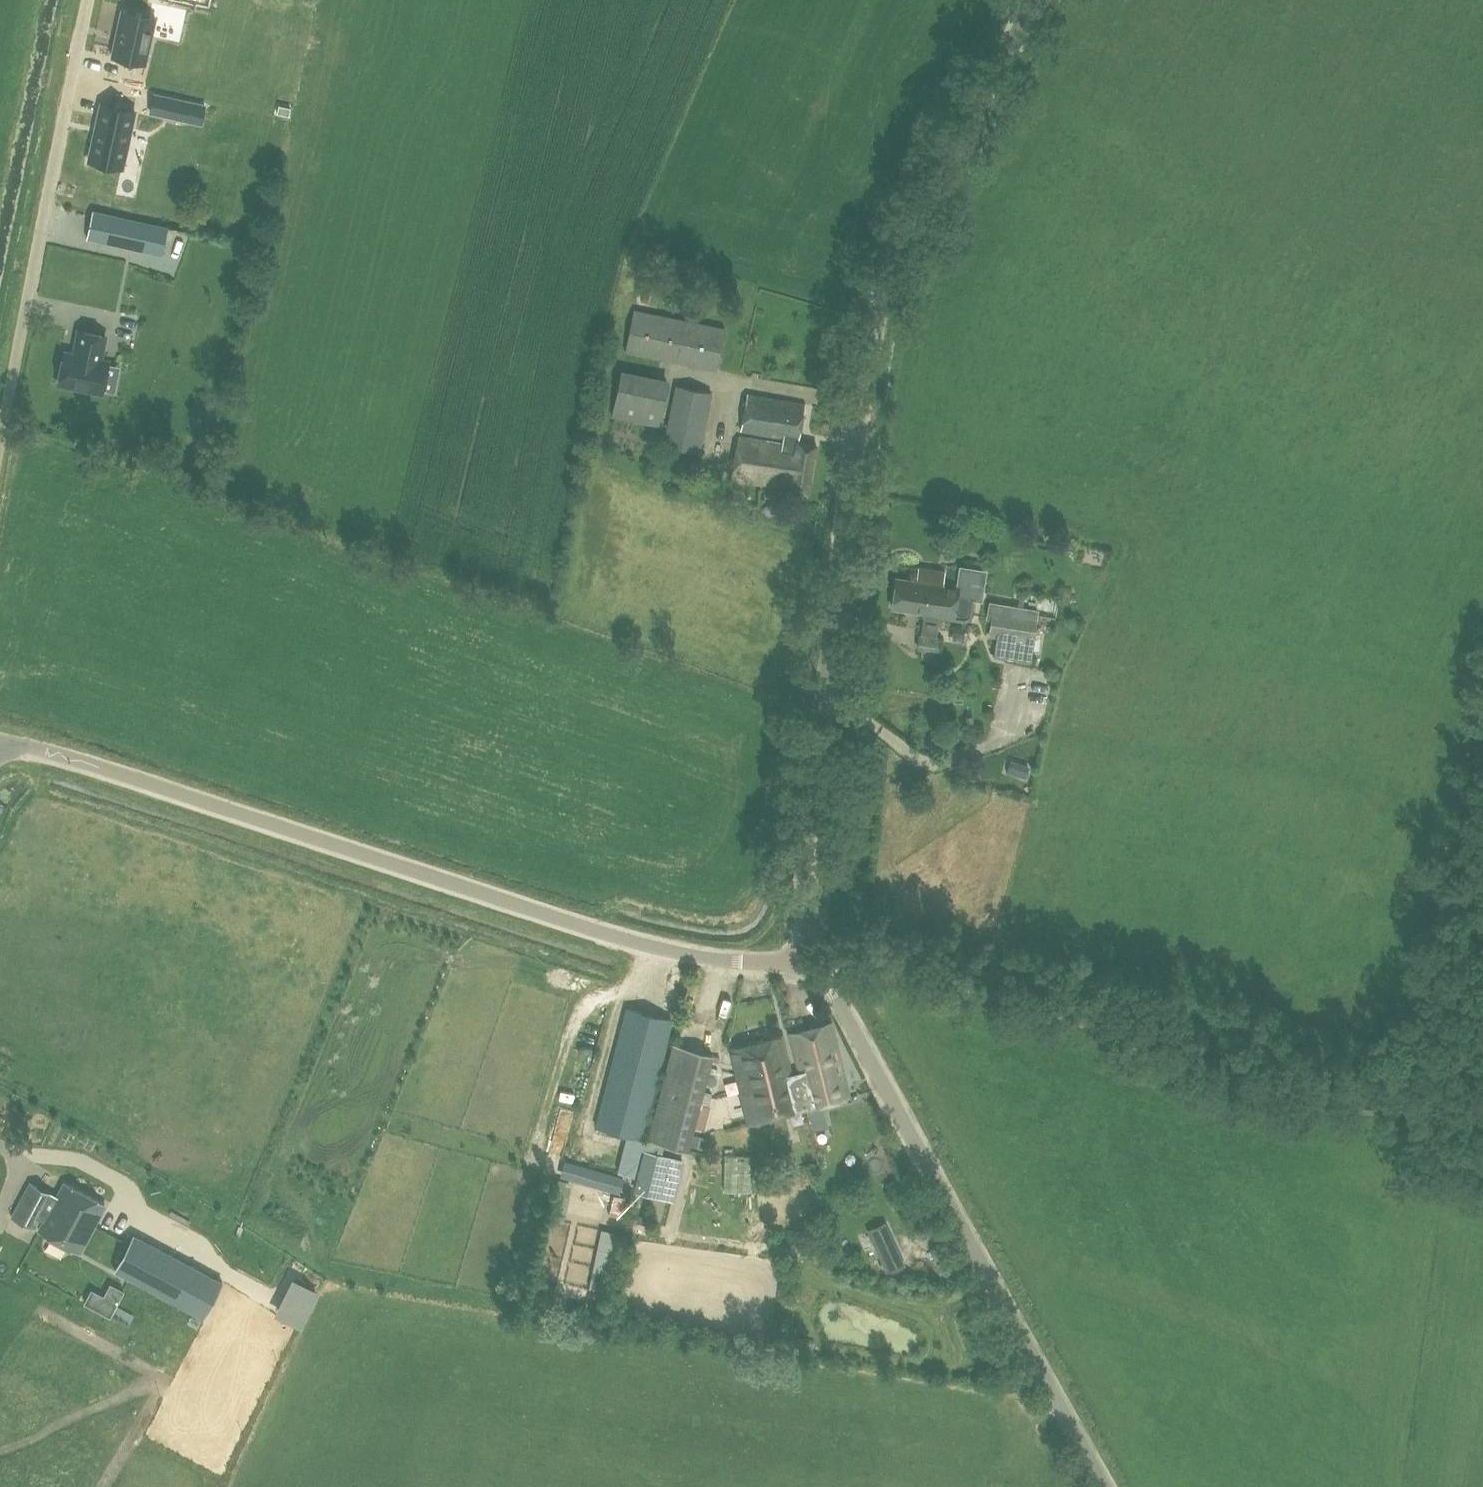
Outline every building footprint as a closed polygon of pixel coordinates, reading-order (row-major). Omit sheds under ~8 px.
[(119,7),(108,56),(145,65),(155,15),(119,7)] [(149,112),(165,115),(170,96),(154,93),(149,112)] [(135,108),(98,100),(84,161),(122,169),(135,108)] [(190,101),(186,120),(198,123),(202,103),(190,101)] [(88,238),(161,254),(167,227),(93,211),(88,238)] [(725,329),(634,310),(625,352),(716,371),(725,329)] [(105,335),(79,330),(75,349),(78,350),(76,355),(65,353),(59,383),(102,392),(108,362),(100,360),(105,335)] [(711,393),(676,386),(664,444),(700,451),(711,393)] [(806,404),(747,394),(741,431),(784,438),(783,442),(739,435),(732,480),(791,486),(790,491),(809,494),(817,444),(799,442),(806,404)] [(966,597),(970,595),(981,596),(985,569),(958,564),(955,584),(929,580),(928,584),(918,582),(916,593),(922,594),(919,611),(924,612),(923,616),(962,622),(971,618),(973,602),(966,597)] [(916,593),(918,582),(896,579),(892,607),(919,611),(922,594),(916,593)] [(997,638),(995,653),(1031,658),(1038,615),(1012,611),(1014,604),(988,600),(985,619),(991,620),(989,637),(997,638)] [(940,639),(938,639),(939,627),(922,625),(921,636),(920,636),(918,648),(939,651),(940,639)] [(1007,773),(1016,776),(1020,763),(1011,760),(1007,773)] [(627,1009),(597,1126),(641,1137),(671,1020),(627,1009)] [(803,1084),(800,1085),(801,1090),(802,1090),(807,1109),(850,1098),(831,1022),(790,1033),(803,1084)] [(801,1090),(800,1085),(797,1086),(784,1035),(733,1047),(751,1123),(807,1109),(802,1090),(801,1090)] [(673,1044),(648,1141),(687,1151),(712,1054),(673,1044)] [(872,1098),(869,1092),(863,1094),(865,1101),(872,1098)] [(674,1200),(683,1161),(645,1151),(635,1190),(674,1200)] [(57,1197),(30,1183),(13,1216),(34,1227),(44,1210),(49,1212),(39,1231),(79,1252),(105,1204),(65,1183),(57,1197)] [(638,1215),(636,1222),(644,1223),(646,1216),(638,1215)] [(116,1271),(207,1319),(226,1282),(135,1234),(116,1271)] [(905,1266),(892,1238),(875,1246),(888,1274),(905,1266)] [(83,1302),(110,1317),(124,1291),(110,1283),(103,1295),(91,1289),(83,1302)]
